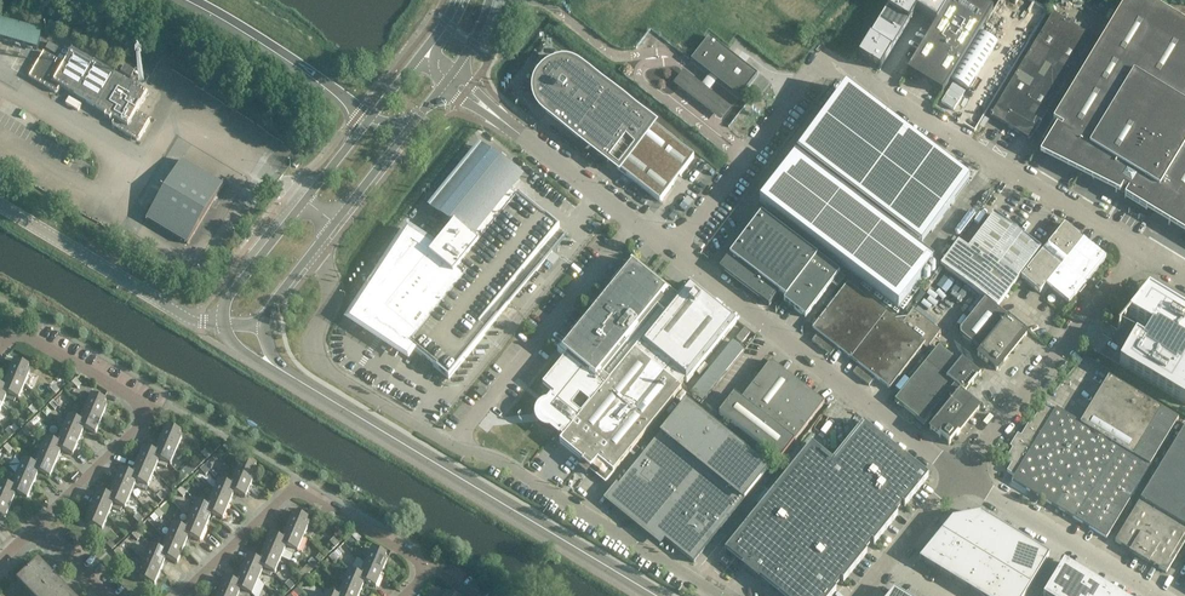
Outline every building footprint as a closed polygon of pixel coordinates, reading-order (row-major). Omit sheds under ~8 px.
[(857,58),(879,71),(916,10),(938,23),(952,0),(893,0),(857,58)] [(908,72),(943,94),(952,80),(994,10),(979,0),(971,0),(968,4),(962,0),(952,0),(938,23),(908,72)] [(1125,4),(1042,140),(1122,188),(1120,189),(1120,191),(1119,192),(1120,194),(1120,195),(1121,195),(1122,196),(1123,196),(1125,196),(1126,195),(1127,193),(1128,192),(1140,199),(1142,206),(1149,204),(1184,226),(1184,25),(1150,4),(1126,3),(1125,4)] [(1053,15),(990,117),(1030,141),(1092,39),(1053,15)] [(981,32),(952,80),(969,90),(998,42),(981,32)] [(758,75),(709,37),(691,60),(739,98),(758,75)] [(49,43),(46,49),(55,54),(58,48),(49,43)] [(133,87),(88,60),(72,51),(64,64),(43,52),(28,77),(55,93),(57,93),(60,87),(74,96),(74,95),(115,119),(112,124),(112,127),(137,140),(139,140),(150,121),(149,118),(137,111),(148,94),(134,86),(133,87)] [(660,202),(694,158),(657,129),(658,127),(579,65),(577,64),(574,63),(572,62),(570,61),(566,61),(564,60),(561,60),(558,61),(556,61),(555,61),(553,62),(550,63),(547,64),(544,66),(541,68),(539,70),(538,72),(536,74),(535,76),(534,78),(533,80),(532,83),(531,85),(531,87),(530,89),(530,92),(530,93),(530,95),(531,98),(531,100),(532,103),(533,105),(534,107),(535,109),(536,111),(537,112),(540,115),(619,177),(622,173),(660,202)] [(125,65),(121,71),(131,77),(135,71),(125,65)] [(692,74),(684,67),(673,81),(689,94),(716,115),(721,119),(731,106),(719,96),(692,74)] [(831,107),(798,151),(922,245),(955,202),(831,107)] [(567,234),(511,189),(519,179),(502,166),(504,162),(496,157),(494,159),(482,149),(432,209),(453,226),(432,252),(409,237),(357,316),(379,331),(377,334),(374,333),(374,334),(377,335),(382,338),(385,341),(385,340),(383,339),(386,335),(408,350),(409,348),(448,380),(567,234)] [(793,157),(759,203),(899,308),(933,263),(793,157)] [(182,161),(146,220),(187,245),(223,186),(182,161)] [(729,257),(720,269),(769,306),(810,251),(761,214),(729,257)] [(993,216),(975,240),(974,249),(967,251),(957,243),(940,266),(997,308),(1040,252),(993,216)] [(1021,279),(1040,294),(1046,286),(1069,305),(1106,259),(1065,225),(1021,279)] [(788,297),(809,313),(831,284),(837,288),(845,277),(818,257),(788,297)] [(544,411),(544,414),(542,415),(541,417),(542,418),(544,419),(546,423),(548,427),(563,439),(560,443),(583,462),(579,467),(587,474),(591,468),(607,481),(630,452),(681,390),(679,389),(684,382),(686,384),(736,323),(689,285),(678,299),(632,261),(600,300),(600,301),(600,302),(603,304),(594,316),(591,313),(590,313),(557,352),(565,358),(543,386),(554,396),(547,404),(546,406),(545,408),(544,411)] [(850,360),(885,314),(847,284),(812,330),(817,334),(811,342),(830,356),(836,349),(850,360)] [(1145,290),(1129,317),(1151,330),(1143,344),(1135,339),(1120,366),(1184,405),(1184,314),(1145,290)] [(939,297),(927,310),(936,318),(948,305),(939,297)] [(1008,318),(986,300),(960,331),(960,336),(980,352),(977,356),(997,371),(1027,335),(1007,319),(1008,318)] [(940,331),(913,310),(907,316),(897,317),(896,317),(891,318),(885,314),(850,360),(856,364),(850,371),(869,386),(875,378),(889,389),(922,347),(926,350),(940,331)] [(939,347),(895,401),(924,424),(955,386),(966,394),(981,375),(962,360),(959,363),(939,347)] [(14,361),(7,377),(25,384),(30,372),(27,371),(29,367),(14,361)] [(798,384),(771,363),(741,402),(728,403),(719,415),(780,461),(822,406),(797,386),(798,384)] [(7,395),(15,398),(19,400),(25,384),(7,377),(3,388),(2,390),(8,393),(7,395)] [(1044,408),(1039,416),(1037,414),(1030,426),(1028,425),(1021,437),(1019,436),(1011,448),(1013,449),(1005,461),(1012,465),(1007,473),(1015,477),(1012,482),(1107,539),(1126,506),(1178,420),(1109,377),(1085,416),(1084,415),(1079,423),(1056,409),(1053,414),(1044,408)] [(76,378),(72,382),(78,388),(82,384),(76,378)] [(54,384),(50,388),(56,394),(60,390),(54,384)] [(66,401),(74,407),(83,391),(74,386),(66,401)] [(3,388),(0,387),(0,405),(2,406),(5,399),(13,402),(15,398),(7,395),(8,393),(2,390),(3,388)] [(979,409),(959,393),(929,430),(949,445),(979,409)] [(92,396),(86,409),(103,417),(108,407),(105,405),(106,402),(92,396)] [(53,401),(49,405),(55,410),(59,407),(53,401)] [(693,563),(728,519),(768,470),(686,403),(646,452),(606,501),(659,543),(663,539),(693,563)] [(32,406),(28,409),(34,415),(38,411),(32,406)] [(86,426),(85,429),(96,434),(103,417),(86,409),(82,417),(75,414),(74,416),(71,416),(70,418),(80,422),(80,423),(86,426)] [(80,422),(70,418),(69,418),(63,432),(80,439),(85,429),(86,426),(80,423),(80,422)] [(30,423),(26,427),(32,432),(36,429),(30,423)] [(863,425),(832,462),(811,445),(761,506),(725,552),(743,566),(742,566),(759,580),(759,579),(780,595),(831,595),(836,591),(833,589),(840,581),(842,582),(866,553),(864,551),(871,542),(874,544),(897,515),(895,513),(902,504),(904,506),(928,477),(863,425)] [(15,433),(10,427),(6,431),(11,437),(15,433)] [(160,443),(177,450),(183,438),(179,436),(181,433),(167,427),(160,443)] [(1137,506),(1115,542),(1130,551),(1129,553),(1149,565),(1150,563),(1166,573),(1184,542),(1184,427),(1137,506)] [(63,448),(62,451),(73,456),(80,439),(63,432),(59,440),(51,436),(49,441),(57,444),(57,445),(63,448)] [(57,444),(49,441),(46,440),(40,454),(58,462),(62,451),(63,448),(57,445),(57,444)] [(159,460),(167,464),(170,465),(177,450),(160,443),(157,449),(148,445),(147,450),(155,453),(154,455),(160,458),(159,460)] [(234,449),(229,443),(225,447),(230,453),(234,449)] [(7,445),(3,448),(9,454),(13,450),(7,445)] [(155,453),(147,450),(144,448),(137,464),(154,471),(157,465),(166,468),(167,464),(159,460),(160,458),(154,455),(155,453)] [(201,453),(207,459),(211,455),(206,449),(201,453)] [(41,470),(39,473),(50,478),(58,462),(40,454),(36,462),(28,458),(26,462),(35,466),(34,468),(41,470)] [(236,473),(253,481),(258,470),(255,469),(257,465),(242,459),(236,473)] [(35,466),(26,462),(23,461),(17,476),(35,484),(39,473),(41,470),(34,468),(35,466)] [(137,482),(144,486),(148,487),(154,471),(137,464),(132,475),(131,477),(138,480),(137,482)] [(201,469),(206,475),(211,471),(205,465),(201,469)] [(131,477),(132,475),(121,470),(114,486),(132,494),(135,487),(143,490),(144,486),(137,482),(138,480),(131,477)] [(179,474),(185,480),(189,476),(184,470),(179,474)] [(236,489),(234,493),(246,498),(253,481),(236,473),(232,482),(223,478),(222,482),(230,486),(230,487),(236,489)] [(17,492),(16,495),(28,500),(35,484),(17,476),(14,484),(5,480),(3,484),(12,488),(11,490),(17,492)] [(230,486),(222,482),(218,481),(212,496),(230,503),(234,493),(236,489),(230,487),(230,486)] [(3,484),(0,483),(0,484),(0,501),(11,506),(16,495),(17,492),(11,490),(12,488),(3,484)] [(113,504),(121,508),(125,509),(132,494),(114,486),(109,497),(108,499),(114,502),(113,504)] [(178,491),(183,497),(187,493),(182,487),(178,491)] [(108,499),(109,497),(98,492),(91,508),(109,515),(111,508),(119,512),(121,508),(113,504),(114,502),(108,499)] [(156,496),(162,502),(166,498),(160,492),(156,496)] [(212,512),(211,515),(223,520),(230,503),(212,496),(209,504),(200,500),(198,504),(207,508),(206,509),(212,512)] [(4,522),(11,506),(0,501),(0,520),(4,522)] [(207,508),(198,504),(195,503),(189,518),(206,526),(211,515),(212,512),(206,509),(207,508)] [(109,515),(91,508),(86,519),(89,520),(87,524),(102,531),(109,515)] [(155,513),(160,519),(164,515),(159,509),(155,513)] [(287,527),(304,534),(309,524),(306,523),(308,519),(293,513),(287,527)] [(133,518),(139,524),(143,520),(138,514),(133,518)] [(919,560),(979,595),(1025,595),(1049,555),(981,514),(952,519),(919,560)] [(189,534),(189,536),(200,541),(206,526),(189,518),(186,525),(177,522),(176,526),(184,530),(183,532),(189,534)] [(184,530),(176,526),(173,525),(166,541),(183,548),(189,536),(189,534),(183,532),(184,530)] [(286,546),(294,550),(297,551),(304,534),(287,527),(281,539),(281,540),(287,543),(286,546)] [(131,535),(137,541),(141,537),(136,531),(131,535)] [(360,539),(355,533),(351,537),(357,542),(360,539)] [(281,540),(281,539),(270,534),(264,549),(281,557),(284,551),(292,554),(294,550),(286,546),(287,543),(281,540)] [(330,541),(335,547),(339,544),(334,537),(330,541)] [(110,540),(106,544),(111,550),(115,546),(110,540)] [(166,557),(166,558),(177,563),(183,548),(166,541),(163,547),(155,544),(153,548),(161,552),(160,555),(166,557)] [(161,552),(153,548),(150,547),(143,563),(161,571),(166,558),(166,557),(160,555),(161,552)] [(123,554),(117,548),(113,552),(119,558),(123,554)] [(263,568),(271,572),(274,573),(281,557),(264,549),(259,561),(258,563),(264,566),(263,568)] [(365,563),(383,570),(388,560),(385,559),(386,555),(371,549),(365,563)] [(329,558),(334,564),(339,560),(333,554),(329,558)] [(258,563),(259,561),(247,556),(241,572),(258,579),(261,573),(269,576),(271,572),(263,568),(264,566),(258,563)] [(308,562),(313,568),(318,564),(312,558),(308,562)] [(366,578),(364,582),(376,587),(383,570),(365,563),(357,559),(351,572),(360,576),(366,578)] [(19,580),(35,595),(69,595),(37,563),(19,580)] [(161,571),(143,563),(138,574),(141,575),(139,579),(155,585),(161,571)] [(1065,565),(1063,564),(1044,595),(1116,595),(1065,565)] [(360,576),(351,572),(348,571),(342,585),(360,593),(364,582),(366,578),(360,576)] [(240,590),(248,593),(252,595),(258,579),(241,572),(236,583),(235,586),(241,588),(240,590)] [(306,579),(312,586),(316,582),(310,576),(306,579)] [(236,583),(225,578),(218,594),(221,595),(237,595),(238,594),(243,595),(247,595),(248,593),(240,590),(241,588),(235,586),(236,583)] [(285,584),(291,590),(295,586),(289,580),(285,584)] [(360,593),(342,585),(339,593),(330,590),(328,594),(333,595),(358,595),(360,593)]
